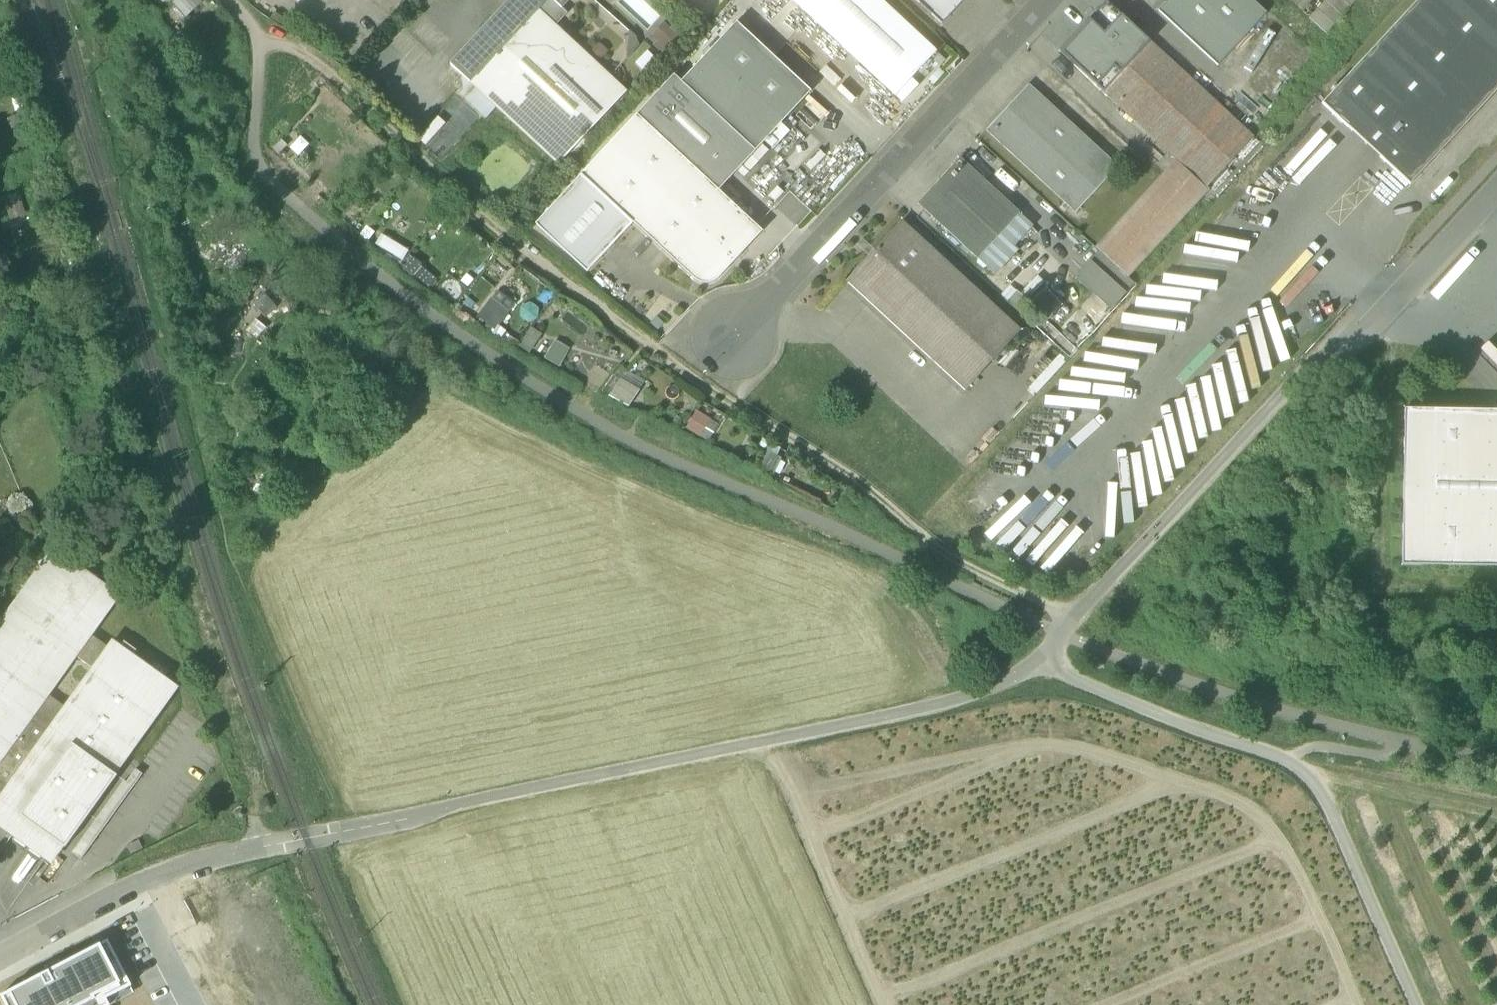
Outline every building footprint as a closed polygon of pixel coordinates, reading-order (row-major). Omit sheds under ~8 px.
[(175,1),(186,14),(201,1),(200,0),(176,0),(175,1)] [(470,83),(538,10),(547,0),(509,0),(450,64),(470,83)] [(561,9),(570,0),(551,0),(561,9)] [(845,50),(886,6),(879,0),(791,0),(845,50)] [(941,25),(964,0),(915,0),(941,25)] [(1252,0),(1168,0),(1158,11),(1217,66),(1266,14),(1252,0)] [(1308,16),(1325,31),(1352,0),(1322,0),(1308,16)] [(1496,91),(1496,0),(1417,0),(1336,88),(1334,85),(1331,88),(1334,90),(1321,104),(1409,186),(1496,91)] [(1106,1),(1059,51),(1103,92),(1150,42),(1106,1)] [(936,52),(886,6),(845,50),(895,96),(936,52)] [(470,83),(558,165),(626,92),(538,10),(470,83)] [(674,76),(637,116),(718,192),(810,92),(736,23),(681,83),(674,76)] [(659,50),(674,38),(665,25),(649,37),(659,50)] [(624,60),(640,42),(624,28),(608,46),(624,60)] [(1102,93),(1176,161),(1207,188),(1253,138),(1150,42),(1103,92),(1102,93)] [(986,131),(1076,213),(1117,168),(1121,163),(1115,158),(1111,162),(1028,85),(986,131)] [(633,223),(677,264),(732,205),(718,192),(637,116),(581,175),(633,223)] [(918,204),(978,259),(1001,234),(1019,214),(959,159),(918,204)] [(1209,190),(1207,188),(1176,161),(1095,248),(1099,252),(1128,278),(1209,190)] [(587,273),(633,223),(581,175),(535,224),(587,273)] [(762,232),(732,205),(677,264),(694,279),(695,281),(701,283),(705,284),(713,282),(719,279),(762,232)] [(1019,214),(1001,234),(1014,246),(1033,227),(1019,214)] [(846,281),(965,391),(1020,331),(901,221),(846,281)] [(1018,250),(1014,246),(1001,234),(978,259),(995,275),(1018,250)] [(1099,252),(1091,262),(1125,294),(1134,284),(1128,278),(1099,252)] [(1110,310),(1125,294),(1091,262),(1075,278),(1110,310)] [(499,329),(514,301),(495,290),(479,319),(499,329)] [(555,340),(545,356),(560,365),(570,348),(555,340)] [(1496,366),(1496,350),(1495,349),(1487,356),(1496,366)] [(630,406),(644,379),(621,368),(607,395),(630,406)] [(686,427),(708,441),(719,424),(696,410),(686,427)] [(1496,412),(1403,410),(1401,566),(1496,567),(1496,411),(1496,412)] [(772,444),(763,469),(773,473),(783,448),(772,444)] [(13,573),(24,558),(6,545),(0,553),(0,562),(13,573)] [(0,623),(0,693),(32,717),(91,635),(119,596),(54,548),(0,623)] [(91,635),(32,717),(0,762),(0,819),(54,857),(62,845),(66,848),(117,776),(113,774),(172,692),(129,661),(136,651),(124,641),(116,652),(110,648),(91,635)] [(32,717),(0,693),(0,762),(32,717)] [(74,855),(81,860),(142,774),(135,769),(126,782),(124,781),(72,853),(74,855)] [(3,1004),(108,1004),(103,997),(127,984),(105,942),(0,997),(0,999),(3,1004)]
